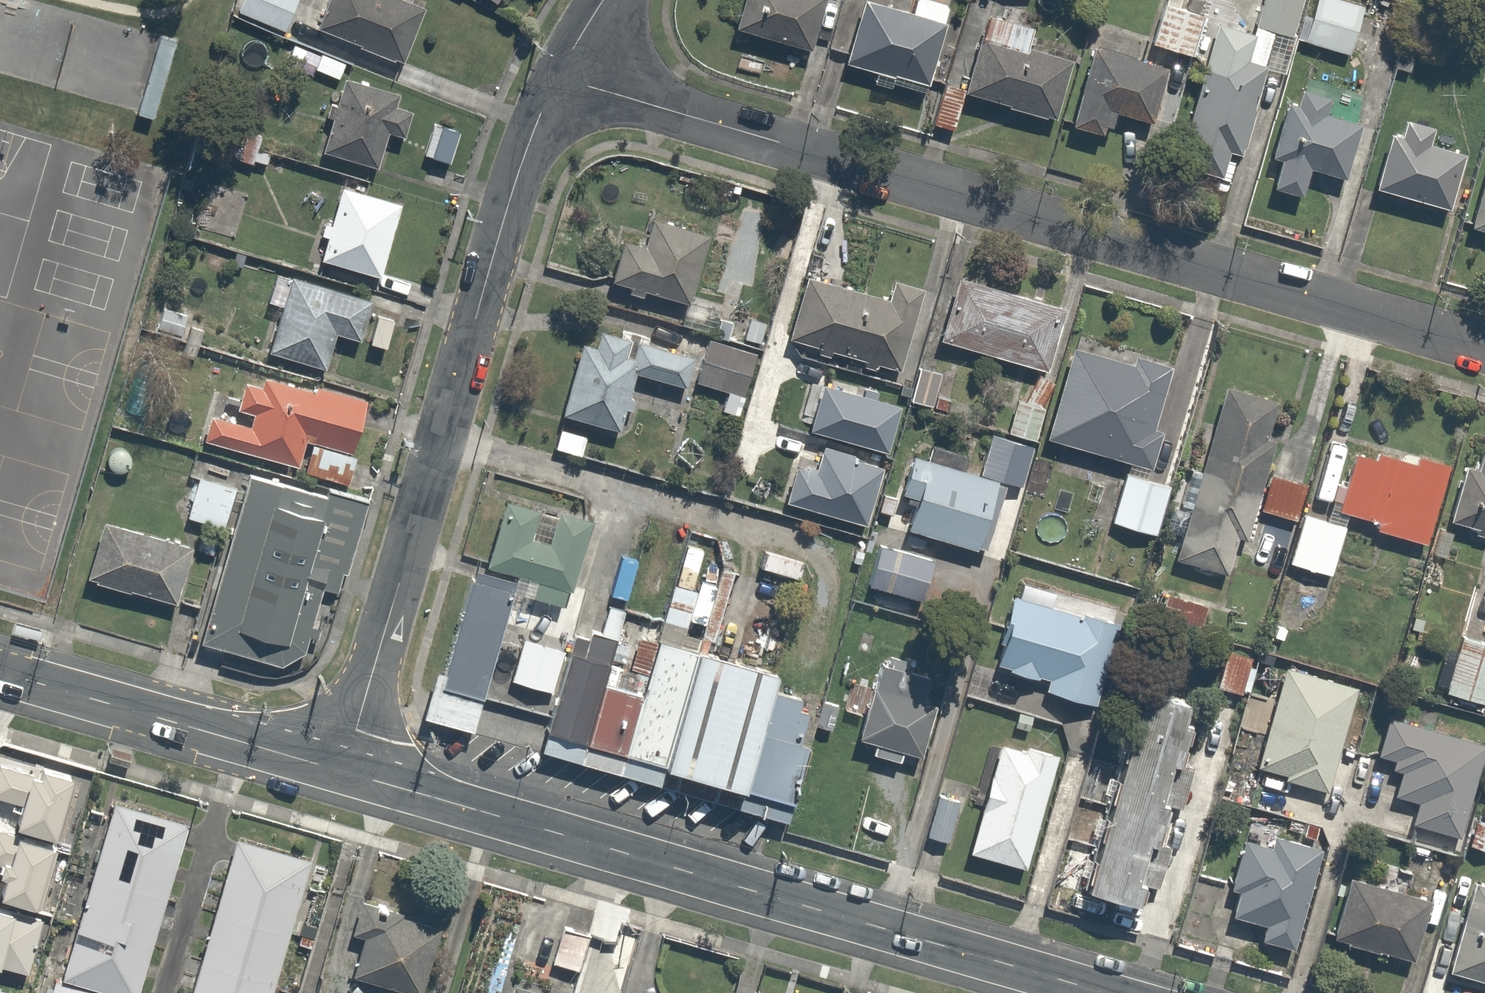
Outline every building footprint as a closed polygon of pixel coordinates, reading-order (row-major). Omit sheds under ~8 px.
[(238,13),(286,33),(299,0),(243,0),(238,13)] [(317,28),(405,63),(427,7),(411,0),(328,0),(317,28)] [(733,28),(811,53),(827,0),(741,0),(733,28)] [(866,1),(848,64),(932,88),(956,5),(938,0),(915,0),(911,13),(866,1)] [(1170,0),(1166,0),(1150,45),(1194,60),(1215,0),(1186,0),(1184,5),(1170,0)] [(1217,24),(1180,159),(1227,172),(1234,147),(1246,150),(1266,75),(1284,80),(1306,0),(1264,0),(1254,34),(1217,24)] [(1352,0),(1316,0),(1304,41),(1354,55),(1368,5),(1352,0)] [(1037,28),(988,14),(964,94),(1056,121),(1074,63),(1030,50),(1037,28)] [(183,38),(159,32),(139,113),(163,119),(183,38)] [(1171,73),(1094,47),(1066,131),(1105,144),(1117,109),(1155,122),(1171,73)] [(406,135),(415,103),(346,83),(326,152),(378,168),(389,130),(406,135)] [(1297,104),(1287,102),(1272,160),(1280,162),(1274,187),(1307,196),(1314,169),(1349,178),(1364,120),(1330,111),(1334,96),(1302,87),(1297,104)] [(1405,123),(1401,138),(1391,135),(1377,189),(1452,209),(1466,155),(1434,146),(1438,131),(1405,123)] [(1471,226),(1484,230),(1484,172),(1471,226)] [(402,205),(343,189),(323,262),(382,278),(402,205)] [(647,244),(624,239),(614,285),(692,302),(707,232),(652,221),(647,244)] [(370,299),(280,273),(270,307),(284,311),(272,352),(327,368),(338,332),(359,338),(370,299)] [(958,275),(939,341),(1038,370),(1058,305),(958,275)] [(890,299),(806,276),(788,339),(905,372),(928,289),(896,280),(890,299)] [(598,344),(583,340),(562,417),(625,434),(641,375),(692,389),(701,357),(651,344),(654,335),(620,326),(617,335),(601,331),(598,344)] [(714,429),(735,436),(762,354),(712,337),(697,384),(725,393),(714,429)] [(1138,364),(1074,346),(1047,441),(1131,464),(1114,526),(1159,538),(1173,486),(1154,480),(1167,433),(1154,429),(1172,365),(1140,356),(1138,364)] [(943,375),(922,369),(913,403),(934,408),(943,375)] [(210,414),(202,444),(348,484),(369,408),(247,374),(236,413),(252,418),(250,425),(210,414)] [(1019,401),(1009,434),(1037,443),(1047,410),(1056,385),(1040,375),(1026,404),(1019,401)] [(1287,402),(1227,385),(1178,561),(1239,578),(1256,515),(1268,471),(1287,402)] [(592,435),(556,426),(550,451),(586,460),(592,435)] [(994,437),(983,475),(1024,487),(1035,449),(994,437)] [(1430,549),(1453,470),(1356,443),(1337,510),(1376,521),(1373,533),(1430,549)] [(1479,470),(1465,466),(1449,520),(1484,531),(1484,449),(1479,470)] [(920,503),(911,532),(979,553),(980,549),(988,552),(1008,489),(999,486),(1000,483),(915,457),(902,497),(920,503)] [(1310,483),(1268,471),(1256,515),(1298,527),(1310,483)] [(238,486),(198,475),(187,517),(227,528),(238,486)] [(326,498),(247,475),(199,643),(211,647),(280,667),(304,653),(308,636),(315,638),(318,629),(310,627),(321,589),(336,593),(342,573),(346,575),(367,502),(328,491),(326,498)] [(521,578),(516,595),(565,609),(595,523),(562,515),(551,545),(534,541),(543,513),(508,503),(489,569),(521,578)] [(1350,525),(1307,512),(1290,568),(1333,581),(1350,525)] [(102,523),(87,580),(179,603),(194,546),(102,523)] [(883,545),(870,586),(922,601),(934,560),(883,545)] [(512,593),(472,582),(440,686),(484,699),(512,593)] [(1047,693),(1099,708),(1125,616),(1018,587),(997,664),(1051,679),(1047,693)] [(549,735),(588,747),(619,642),(594,634),(591,641),(578,638),(549,735)] [(1460,635),(1445,694),(1484,705),(1484,642),(1460,635)] [(565,654),(526,641),(513,681),(552,693),(565,654)] [(627,758),(667,771),(701,655),(661,643),(645,698),(627,758)] [(782,677),(701,655),(667,771),(790,805),(815,717),(802,714),(804,702),(778,694),(782,677)] [(949,682),(883,662),(859,740),(925,760),(949,682)] [(1331,790),(1358,688),(1282,668),(1255,770),(1331,790)] [(588,747),(627,758),(645,698),(608,688),(588,747)] [(1198,702),(1145,688),(1090,892),(1142,906),(1198,702)] [(1484,760),(1484,742),(1392,715),(1380,756),(1395,760),(1392,771),(1404,775),(1397,799),(1417,805),(1411,823),(1462,838),(1484,760)] [(1062,753),(1001,737),(972,852),(1033,868),(1062,753)] [(1468,843),(1484,849),(1484,795),(1468,843)] [(116,803),(62,979),(109,992),(138,992),(190,827),(116,803)] [(0,825),(0,906),(46,919),(64,855),(34,846),(36,839),(0,825)] [(1297,950),(1325,850),(1272,836),(1269,847),(1245,841),(1232,888),(1239,890),(1232,915),(1266,924),(1261,940),(1297,950)] [(242,841),(194,992),(276,992),(316,865),(242,841)] [(1354,876),(1335,937),(1414,963),(1434,902),(1354,876)] [(1475,880),(1450,969),(1484,979),(1484,883),(1475,880)] [(362,903),(353,933),(363,936),(351,977),(403,992),(420,992),(441,927),(362,903)] [(513,982),(510,992),(550,992),(513,982)]
